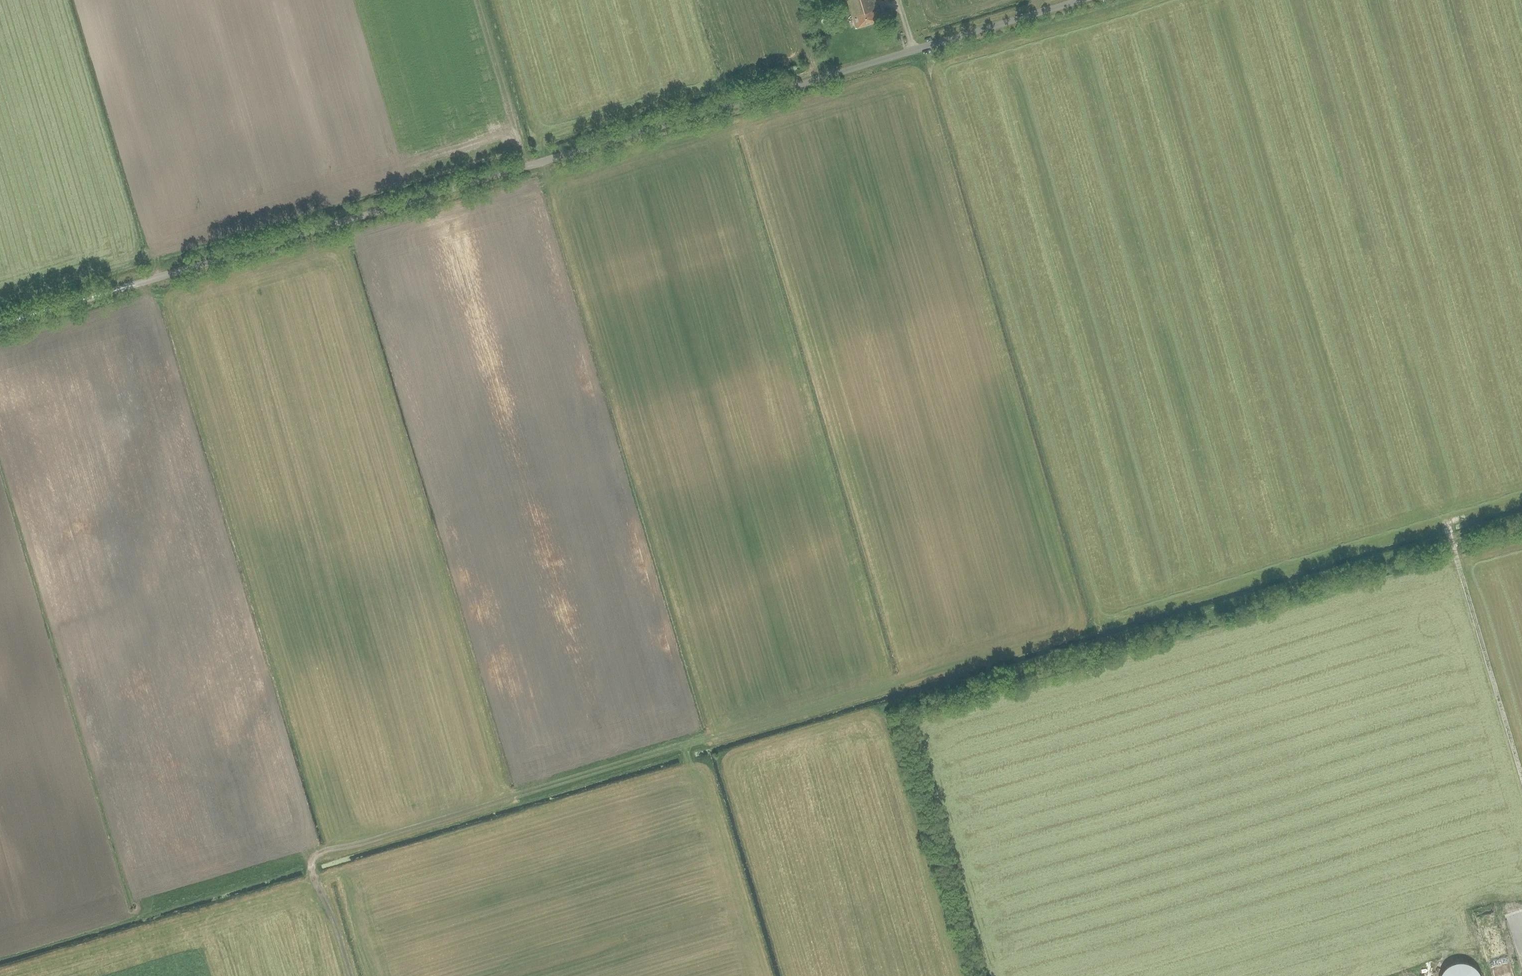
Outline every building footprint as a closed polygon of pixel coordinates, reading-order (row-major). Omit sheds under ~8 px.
[(856,28),(883,20),(877,1),(877,0),(848,0),(856,28)] [(1480,973),(1477,968),(1472,965),(1467,963),(1462,962),(1456,963),(1451,965),(1446,968),(1443,973),(1442,975),(1482,975),(1480,973)]
